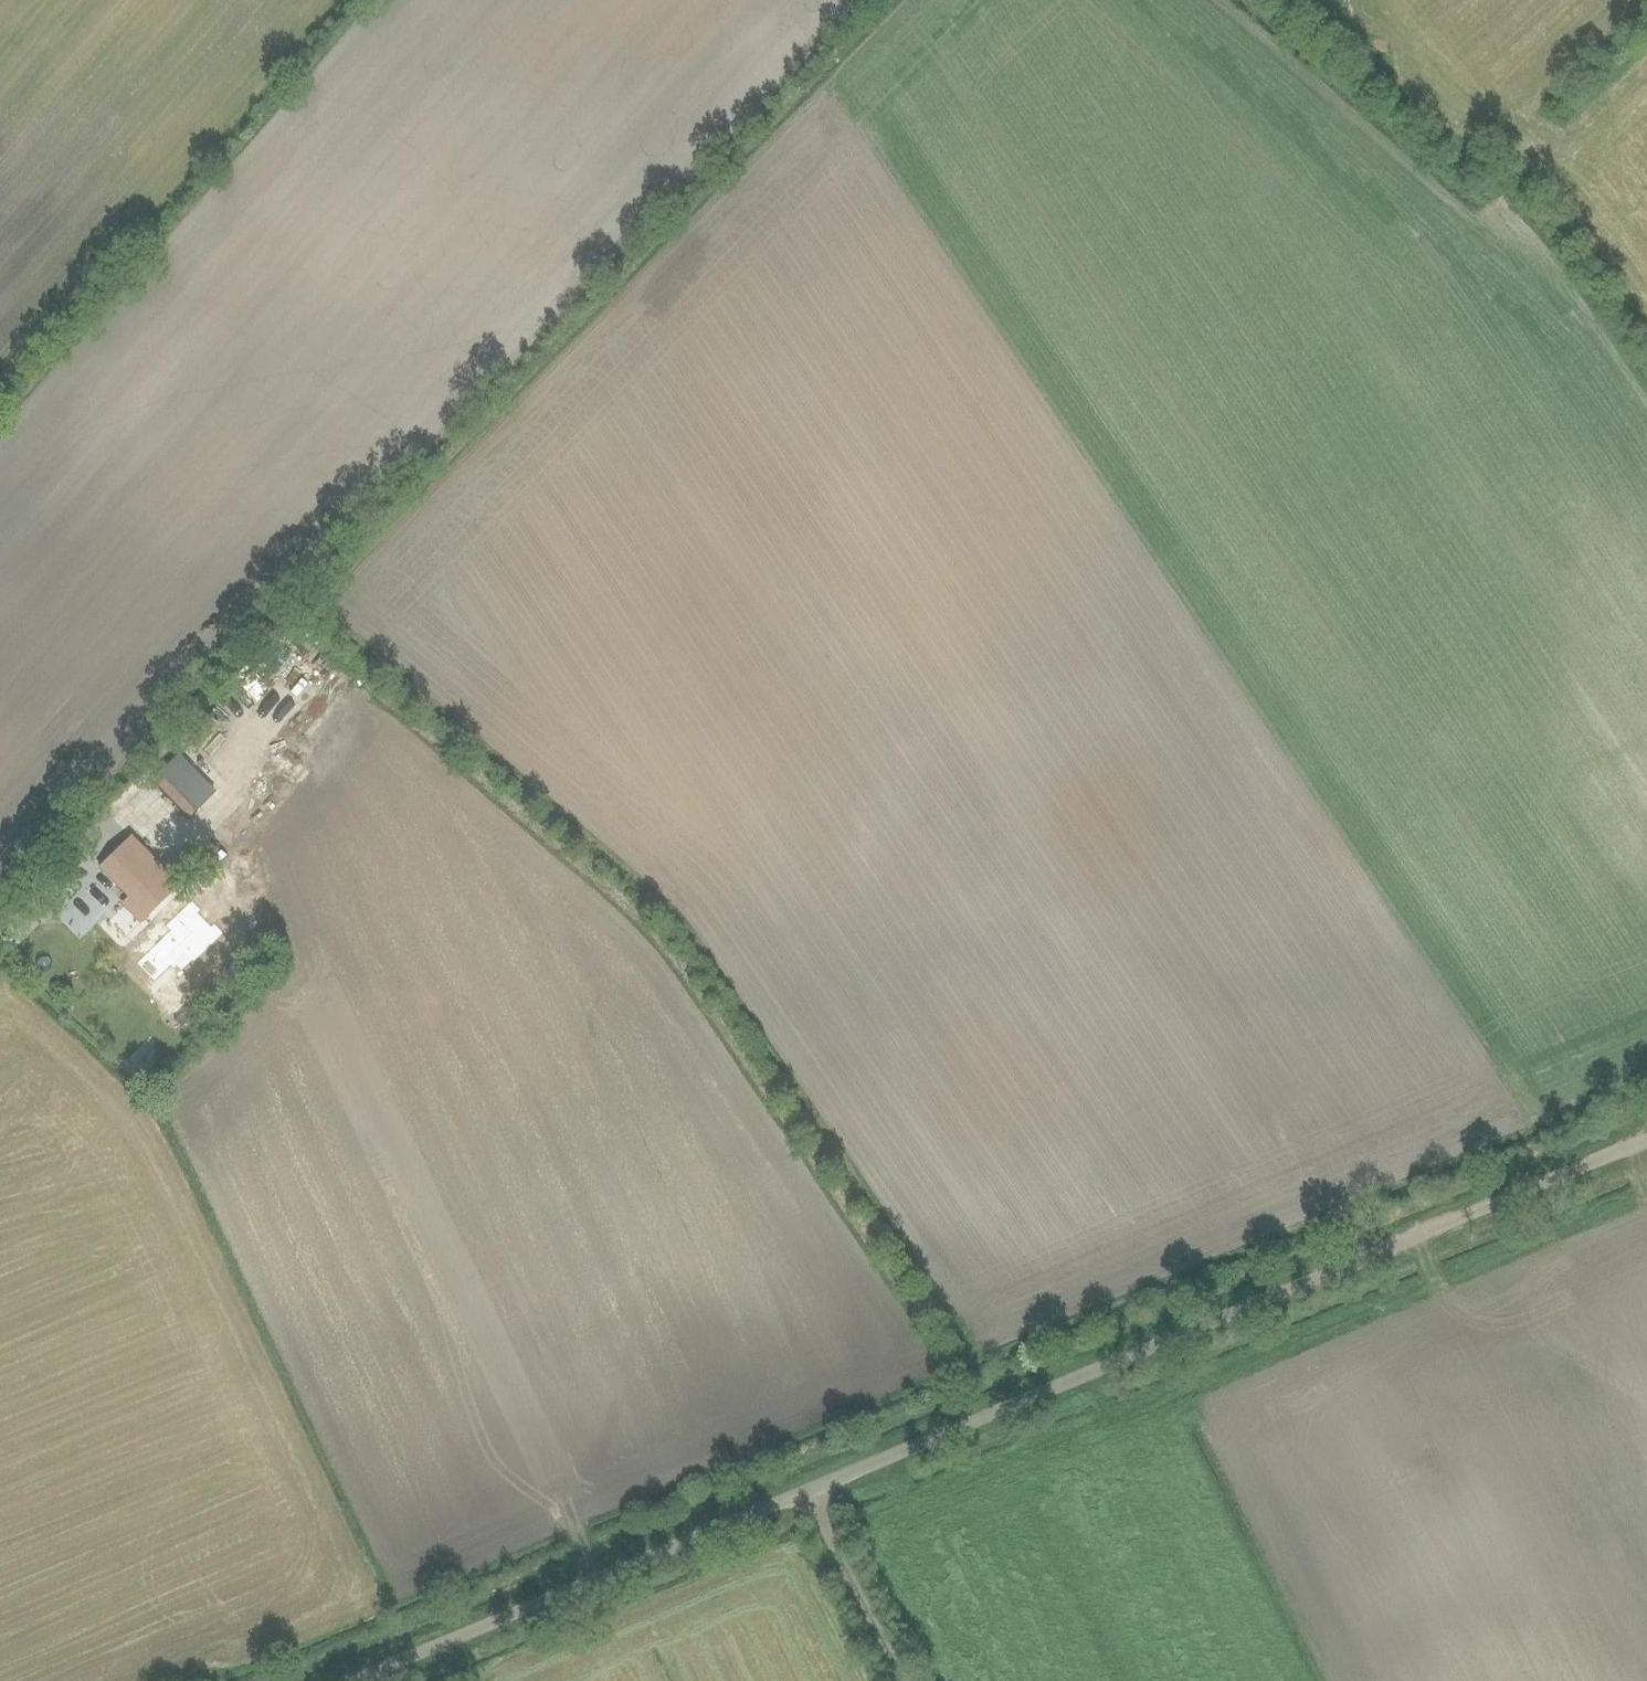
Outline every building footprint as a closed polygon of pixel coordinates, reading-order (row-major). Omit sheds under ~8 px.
[(180,885),(131,836),(98,868),(127,898),(121,904),(141,924),(180,885)] [(136,963),(163,990),(179,975),(180,976),(184,972),(183,971),(192,961),(195,964),(226,934),(192,899),(164,925),(165,926),(148,942),(153,947),(136,963)]
